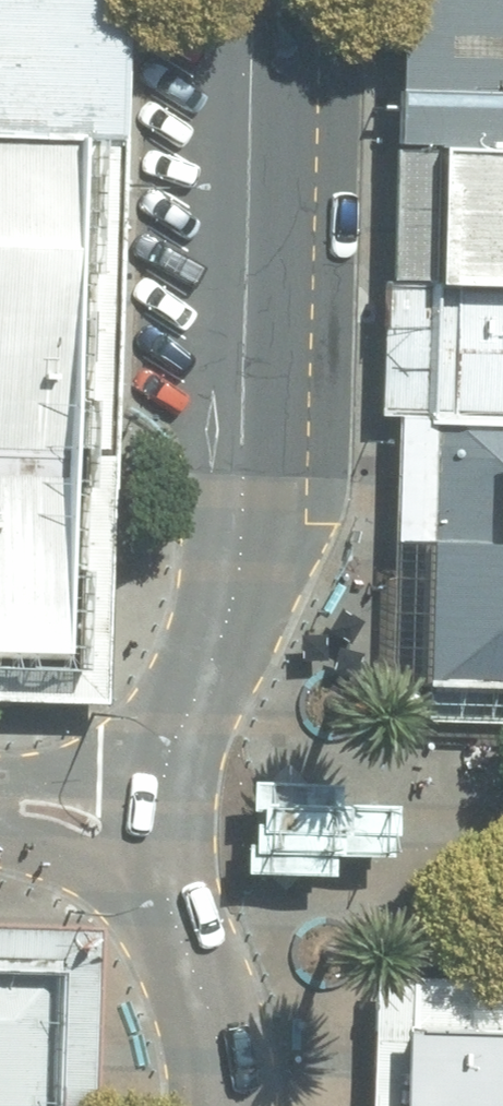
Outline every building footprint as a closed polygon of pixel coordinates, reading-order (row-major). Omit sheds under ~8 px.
[(122,137),(126,0),(0,0),(0,134),(122,137)] [(386,230),(502,233),(502,106),(391,103),(386,230)] [(109,674),(122,137),(0,134),(0,671),(109,674)] [(382,370),(502,374),(502,233),(386,230),(382,370)] [(385,422),(383,516),(377,709),(502,713),(502,425),(385,422)] [(341,786),(254,782),(250,873),(338,876),(339,855),(399,858),(402,808),(340,805),(341,786)] [(0,917),(0,1105),(7,1105),(12,917),(0,917)] [(358,978),(352,1105),(502,1105),(502,982),(358,978)]
